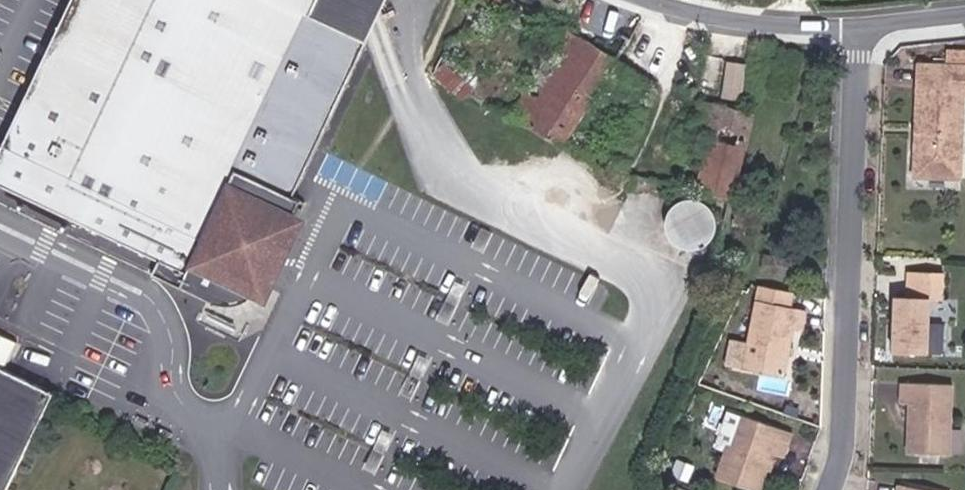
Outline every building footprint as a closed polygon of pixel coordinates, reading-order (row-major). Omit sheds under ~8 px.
[(0,152),(0,184),(105,233),(96,250),(157,278),(163,280),(169,281),(182,280),(192,275),(198,271),(202,265),(209,251),(245,177),(237,173),(318,0),(72,0),(0,152)] [(527,93),(512,117),(565,148),(620,60),(565,27),(549,55),(564,63),(542,102),(527,93)] [(945,50),(946,65),(918,64),(914,177),(961,179),(964,96),(964,51),(945,50)] [(564,63),(549,55),(527,93),(542,102),(564,63)] [(477,79),(442,58),(435,71),(470,92),(477,79)] [(745,95),(748,60),(729,58),(726,94),(745,95)] [(708,144),(744,154),(755,114),(700,100),(692,135),(709,140),(708,144)] [(732,202),(744,154),(708,144),(696,193),(732,202)] [(0,184),(0,205),(96,250),(105,233),(0,184)] [(709,241),(713,234),(715,228),(715,223),(712,215),(707,208),(700,204),(691,203),(683,205),(676,210),(672,217),(670,225),(672,233),(676,241),(683,246),(688,247),(694,248),(702,246),(709,241)] [(760,272),(790,278),(793,261),(763,255),(760,272)] [(944,274),(906,272),(906,298),(896,298),(894,354),(928,354),(931,300),(943,300),(944,274)] [(788,308),(791,292),(758,286),(741,369),(784,378),(793,330),(802,332),(806,312),(788,308)] [(4,370),(16,342),(0,335),(0,368),(4,370)] [(0,368),(0,489),(6,489),(53,394),(4,370),(0,368)] [(953,386),(901,384),(900,403),(909,404),(907,454),(951,455),(953,386)] [(728,409),(716,441),(728,445),(716,477),(752,489),(759,489),(772,454),(783,457),(792,434),(728,409)]
